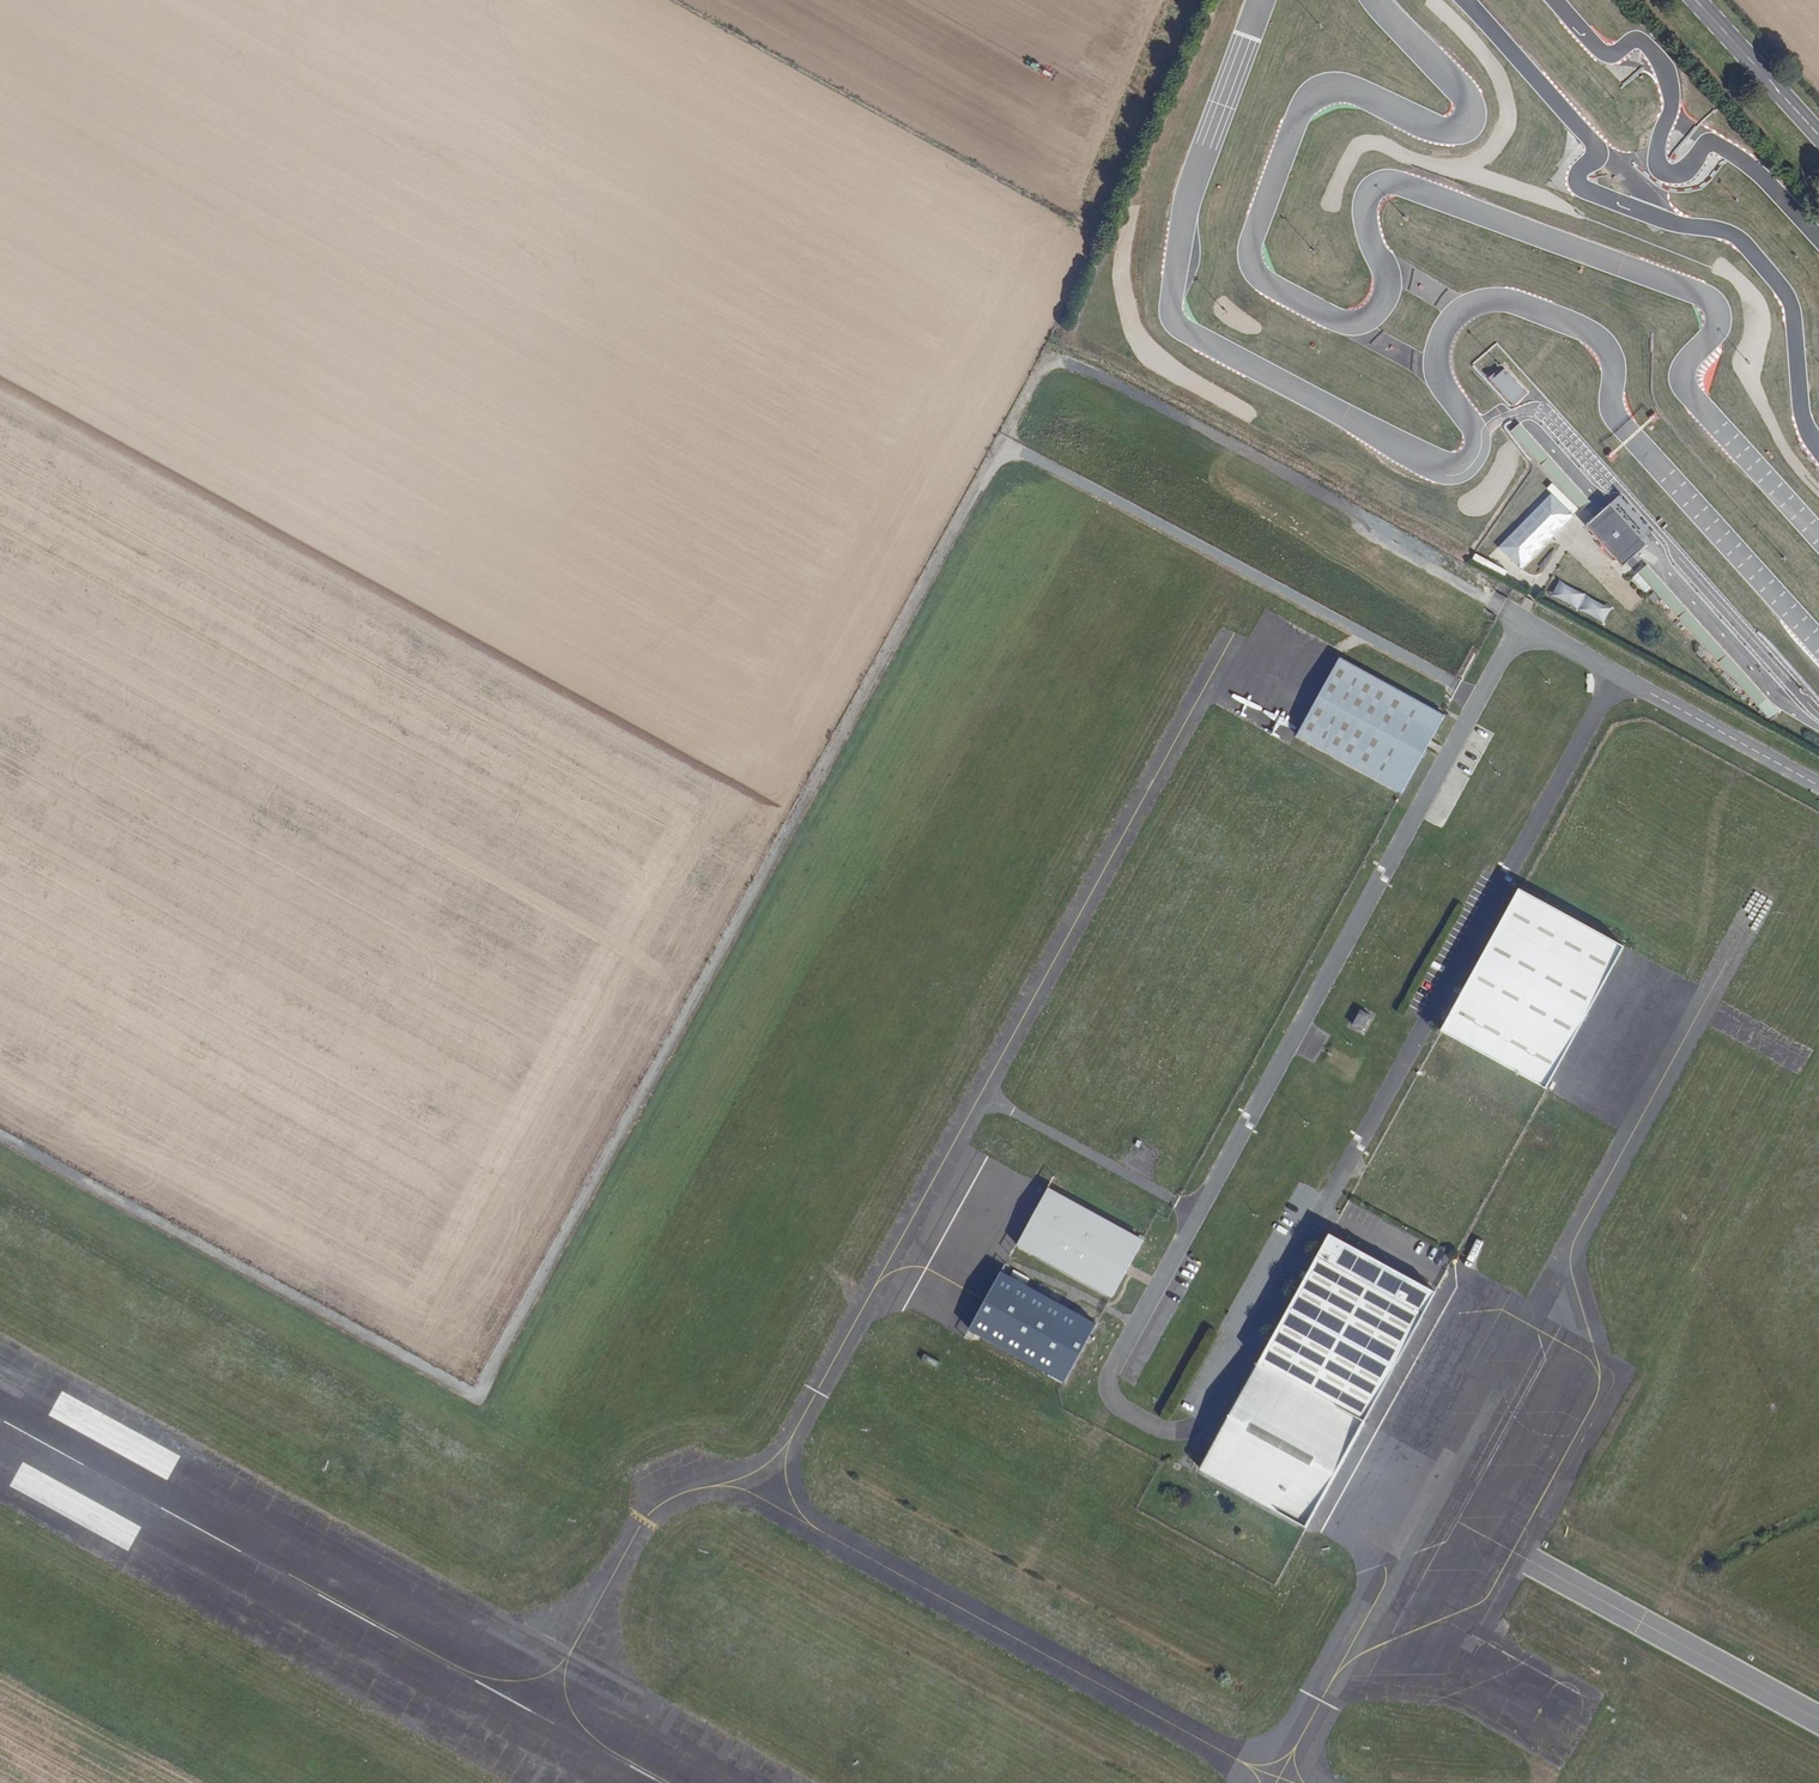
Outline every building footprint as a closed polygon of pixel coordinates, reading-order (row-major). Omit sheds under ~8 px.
[(1519,565),(1569,514),(1551,496),(1501,547),(1519,565)] [(1650,543),(1615,505),(1591,527),(1626,565),(1650,543)] [(1446,715),(1338,657),(1295,739),(1402,796),(1428,749),(1446,715)] [(1439,1034),(1545,1092),(1626,945),(1521,887),(1439,1034)] [(1046,1188),(1012,1247),(1111,1299),(1142,1241),(1046,1188)] [(1204,1469),(1309,1525),(1434,1292),(1329,1236),(1204,1469)] [(1095,1324),(998,1271),(964,1331),(1057,1383),(1062,1385),(1095,1324)]
